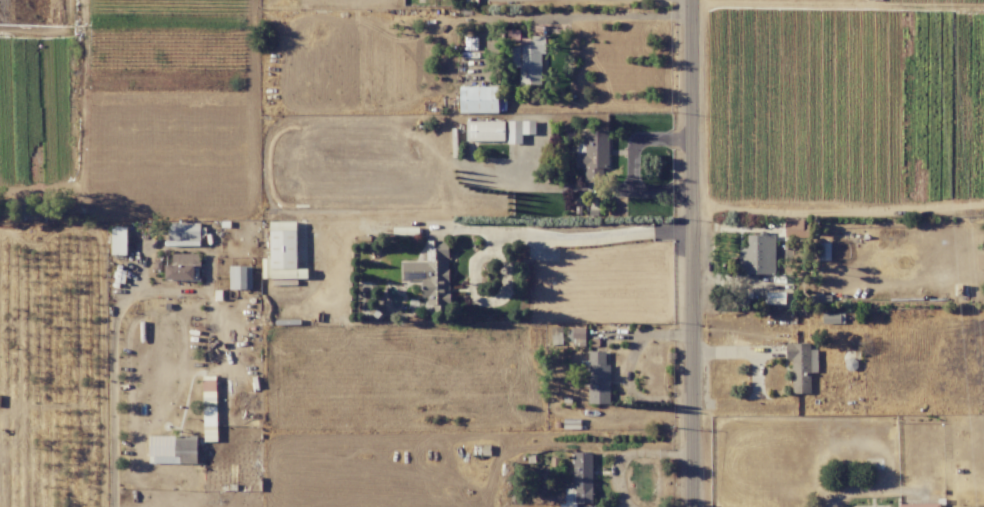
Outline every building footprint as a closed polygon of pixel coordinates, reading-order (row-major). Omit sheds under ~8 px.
[(541,84),(541,52),(546,52),(546,37),(519,37),(519,30),(507,30),(507,43),(511,43),(511,67),(518,67),(518,84),(541,84)] [(459,112),(499,113),(499,87),(460,86),(459,112)] [(507,143),(521,144),(522,134),(535,134),(535,121),(507,120),(507,143)] [(466,121),(466,141),(505,140),(504,121),(466,121)] [(584,180),(609,180),(608,130),(581,131),(582,143),(584,143),(584,153),(575,153),(575,167),(584,167),(584,180)] [(296,221),(269,222),(270,258),(262,259),(262,278),(303,278),(303,269),(296,269),(296,221)] [(200,246),(200,223),(168,222),(167,245),(200,246)] [(126,255),(127,228),(111,228),(111,255),(126,255)] [(775,274),(774,235),(747,235),(747,248),(739,248),(740,274),(775,274)] [(400,261),(400,280),(422,280),(422,297),(427,297),(427,312),(449,312),(449,241),(426,241),(426,261),(400,261)] [(818,260),(830,260),(830,242),(818,242),(818,260)] [(200,254),(173,253),(173,266),(165,265),(165,280),(193,280),(194,266),(200,266),(200,254)] [(252,289),(252,266),(229,266),(229,289),(252,289)] [(785,292),(766,292),(766,304),(785,304),(785,292)] [(815,304),(831,304),(830,294),(815,295),(815,304)] [(585,328),(566,328),(566,344),(585,344),(585,328)] [(810,393),(810,372),(817,372),(817,350),(809,350),(809,343),(785,343),(786,359),(791,359),(792,393),(810,393)] [(588,404),(610,404),(610,364),(605,364),(605,351),(588,351),(588,361),(581,360),(580,367),(588,367),(588,404)] [(202,376),(204,441),(217,441),(215,376),(202,376)] [(148,436),(149,464),(197,463),(197,435),(148,436)] [(592,452),(573,452),(572,488),(565,488),(565,504),(559,504),(559,506),(576,506),(576,503),(592,504),(592,452)]
